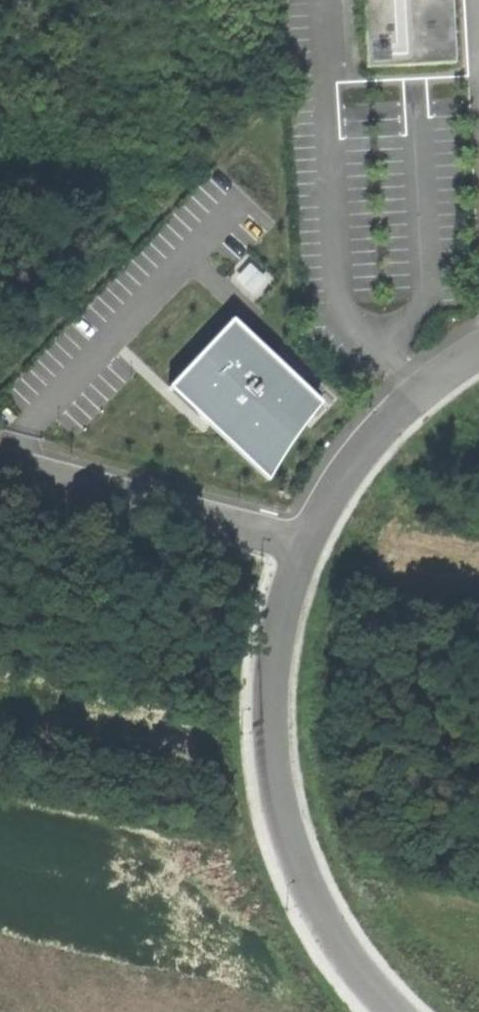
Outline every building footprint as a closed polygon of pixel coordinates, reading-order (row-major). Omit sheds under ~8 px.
[(455,62),(452,0),(362,0),(366,67),(455,62)] [(253,259),(233,274),(251,298),(271,283),(253,259)] [(233,320),(169,388),(205,422),(267,480),(292,442),(321,403),(233,320)]
